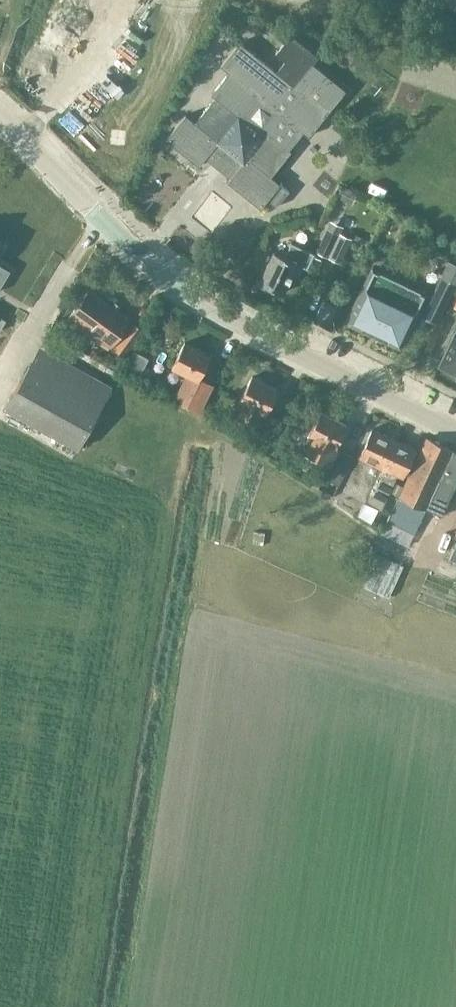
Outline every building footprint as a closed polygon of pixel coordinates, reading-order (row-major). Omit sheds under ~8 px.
[(185,114),(167,137),(199,163),(205,155),(231,176),(228,180),(260,206),(266,198),(276,206),(288,191),(278,183),(279,183),(270,176),(292,149),(287,145),(301,128),(309,135),(346,88),(313,62),(319,55),(291,33),(276,52),(286,59),(277,70),(240,41),(221,64),(230,71),(212,93),(215,96),(195,121),(185,114)] [(340,209),(359,187),(350,178),(330,200),(340,209)] [(326,227),(314,251),(328,258),(339,234),(326,227)] [(351,240),(339,234),(328,257),(340,263),(351,240)] [(271,251),(257,281),(260,282),(259,284),(272,290),(273,288),(279,291),(288,273),(292,275),(297,264),(304,267),(311,252),(288,241),(281,256),(271,251)] [(423,315),(437,322),(455,282),(455,265),(448,261),(423,315)] [(9,270),(0,265),(0,284),(9,270)] [(397,347),(405,330),(423,293),(369,267),(343,321),(397,347)] [(111,343),(129,320),(90,291),(72,315),(111,343)] [(142,329),(131,321),(112,348),(123,356),(142,329)] [(435,364),(455,374),(455,321),(435,364)] [(199,414),(213,385),(199,378),(210,355),(185,342),(172,368),(187,375),(174,401),(199,414)] [(78,446),(111,384),(39,345),(3,407),(78,446)] [(253,377),(241,401),(238,400),(230,417),(257,431),(255,435),(269,443),(280,420),(266,412),(277,389),(253,377)] [(321,412),(310,436),(307,435),(300,450),(328,464),(322,477),(338,485),(352,457),(338,449),(335,447),(346,424),(321,412)] [(376,479),(395,440),(374,430),(356,464),(355,464),(342,491),(365,502),(376,479)] [(400,496),(425,508),(441,516),(455,485),(455,451),(452,449),(429,438),(400,496)] [(415,451),(395,440),(376,479),(365,502),(381,509),(394,481),(399,483),(415,451)] [(403,565),(379,554),(364,586),(388,597),(403,565)] [(433,568),(430,580),(455,587),(455,574),(433,568)]
